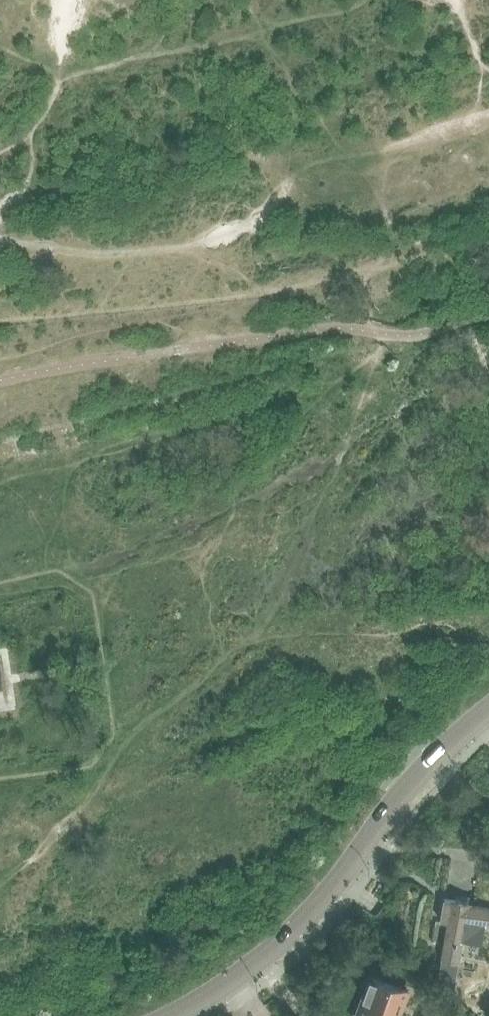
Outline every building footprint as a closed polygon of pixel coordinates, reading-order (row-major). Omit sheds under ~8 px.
[(444,899),(440,922),(447,923),(441,960),(460,963),(464,941),(481,944),(484,926),(488,927),(488,907),(444,899)] [(410,989),(368,974),(353,1015),(400,1015),(410,989)]
